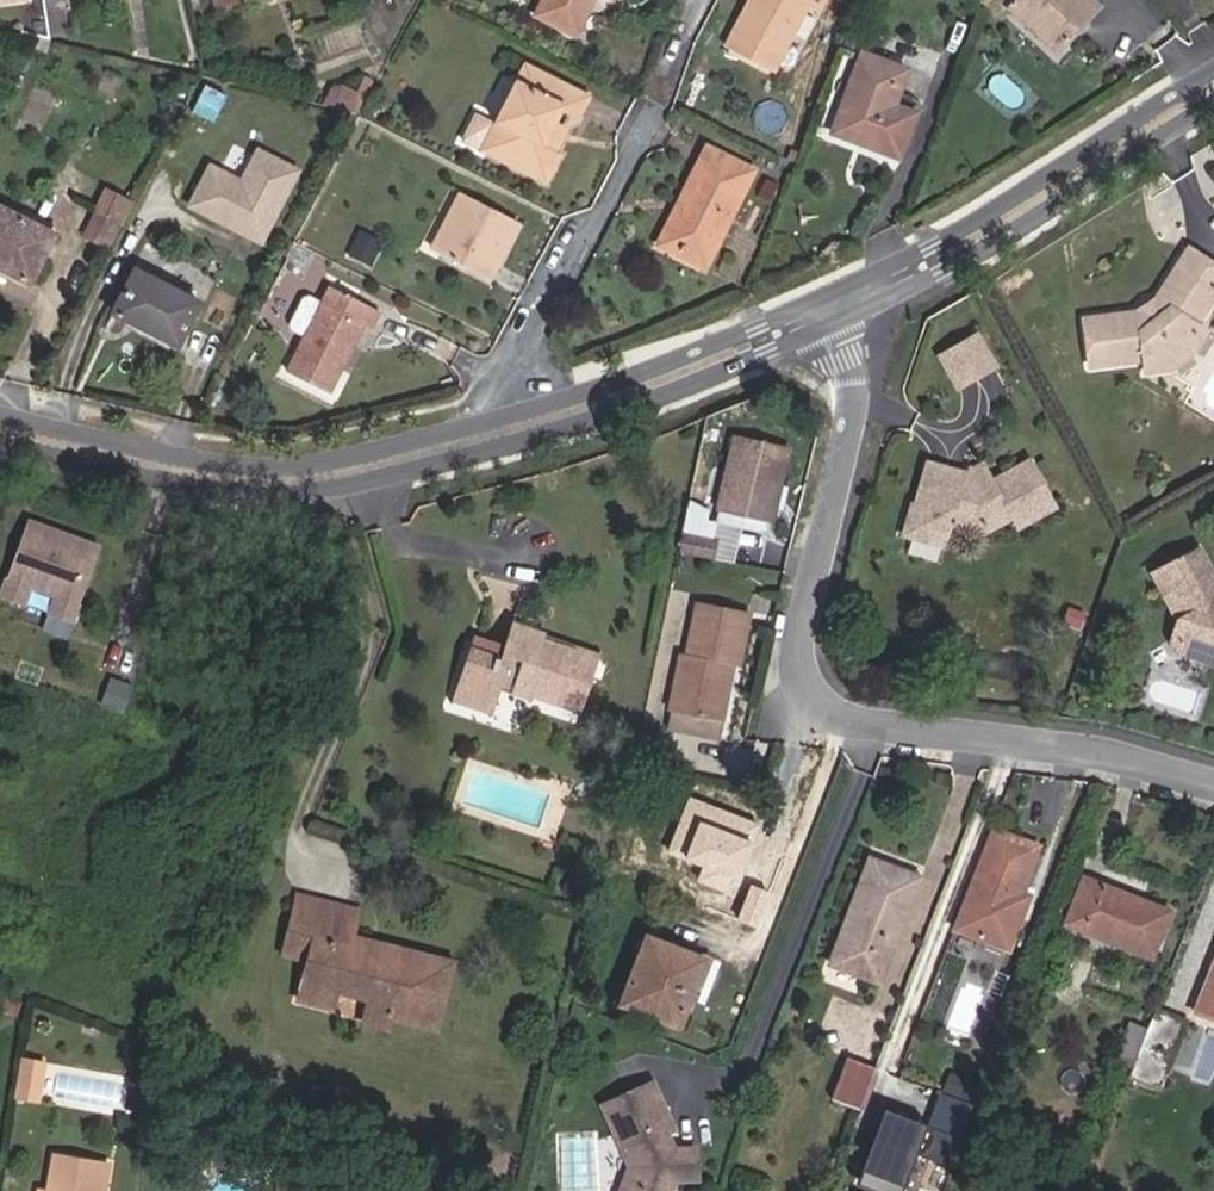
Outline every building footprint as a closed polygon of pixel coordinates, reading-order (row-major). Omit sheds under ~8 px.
[(51,35),(68,33),(63,0),(46,0),(51,35)] [(217,10),(236,3),(235,0),(214,0),(217,10)] [(538,14),(576,34),(594,0),(545,0),(538,14)] [(736,28),(727,46),(773,70),(783,52),(807,7),(818,12),(824,0),(751,0),(736,28)] [(1059,53),(1067,44),(1019,0),(1014,0),(1008,7),(1059,53)] [(1091,0),(1019,0),(1067,44),(1099,8),(1091,0)] [(895,105),(908,70),(862,54),(833,132),(899,156),(915,114),(895,105)] [(530,65),(524,63),(516,79),(522,82),(530,65)] [(552,130),(565,106),(577,113),(580,115),(590,95),(530,65),(522,82),(516,79),(493,124),(493,126),(476,118),(464,144),(548,183),(561,155),(557,154),(552,130)] [(330,108),(360,115),(376,84),(363,78),(353,98),(338,92),(330,108)] [(557,154),(577,113),(565,106),(552,130),(557,154)] [(185,205),(261,245),(301,168),(255,144),(239,175),(209,159),(185,205)] [(752,171),(707,151),(680,206),(687,210),(669,247),(705,263),(752,171)] [(519,222),(462,193),(452,212),(461,217),(443,254),(491,278),(519,222)] [(680,206),(661,242),(669,247),(687,210),(680,206)] [(0,208),(0,269),(28,283),(52,234),(0,208)] [(103,247),(115,223),(94,212),(82,237),(103,247)] [(452,212),(433,249),(443,254),(461,217),(452,212)] [(356,258),(366,239),(344,228),(335,247),(356,258)] [(1088,320),(1095,367),(1130,363),(1149,360),(1172,357),(1188,346),(1199,327),(1213,302),(1213,265),(1190,250),(1158,302),(1155,306),(1158,310),(1147,316),(1145,312),(1088,320)] [(198,303),(134,270),(112,312),(176,346),(198,303)] [(371,328),(380,311),(332,287),(323,304),(307,337),(289,371),(329,391),(363,324),(371,328)] [(293,330),(307,337),(323,304),(310,297),(304,299),(291,324),(293,330)] [(1155,306),(1145,312),(1147,316),(1158,310),(1155,306)] [(1197,355),(1209,333),(1199,327),(1188,346),(1172,357),(1149,360),(1151,372),(1177,368),(1197,355)] [(978,376),(996,366),(979,334),(961,345),(978,376)] [(960,386),(978,376),(961,345),(942,355),(960,386)] [(720,509),(773,521),(789,452),(737,440),(720,509)] [(966,477),(928,466),(916,505),(909,527),(945,538),(949,524),(983,535),(1014,518),(1019,528),(1056,507),(1031,463),(993,483),(985,468),(969,475),(966,477)] [(972,469),(971,465),(969,475),(985,468),(983,463),(972,469)] [(901,534),(943,546),(945,538),(909,527),(916,505),(911,504),(901,534)] [(69,624),(97,548),(73,540),(61,545),(54,543),(48,530),(25,522),(0,588),(0,599),(20,606),(27,588),(37,583),(47,587),(52,597),(45,615),(69,624)] [(711,560),(715,542),(683,535),(680,554),(711,560)] [(1180,653),(1203,661),(1207,658),(1213,660),(1213,606),(1208,604),(1212,593),(1213,587),(1213,577),(1203,557),(1199,550),(1154,577),(1178,620),(1173,641),(1180,653)] [(688,656),(683,655),(668,729),(719,739),(734,665),(739,667),(750,612),(701,602),(688,656)] [(545,643),(547,636),(513,625),(505,650),(502,660),(471,651),(455,698),(494,710),(502,688),(534,699),(536,694),(582,710),(600,658),(574,649),(573,652),(545,643)] [(505,650),(475,640),(471,651),(502,660),(505,650)] [(99,705),(120,713),(130,685),(109,678),(99,705)] [(758,826),(689,798),(668,851),(737,879),(737,877),(747,854),(743,853),(747,844),(750,845),(758,826)] [(1020,894),(1038,846),(993,829),(954,932),(1006,951),(1027,897),(1020,894)] [(917,877),(870,860),(832,962),(859,973),(878,980),(917,877)] [(1150,955),(1168,911),(1084,879),(1068,924),(1150,955)] [(393,1016),(435,1027),(451,963),(379,945),(377,953),(349,946),(352,938),(358,913),(299,898),(291,931),(317,938),(311,961),(301,1000),(331,1007),(335,992),(371,1000),(395,1006),(393,1016)] [(291,931),(285,954),(311,961),(317,938),(291,931)] [(379,945),(352,938),(349,946),(377,953),(379,945)] [(679,1024),(704,961),(648,938),(623,1003),(679,1024)] [(1197,1012),(1213,1016),(1213,968),(1197,1012)] [(366,1021),(390,1028),(393,1016),(395,1006),(371,1000),(366,1021)] [(1160,1088),(1186,1022),(1156,1010),(1148,1029),(1136,1060),(1134,1067),(1130,1076),(1160,1088)] [(1130,1022),(1118,1053),(1119,1054),(1136,1060),(1148,1029),(1130,1022)] [(1136,1060),(1119,1054),(1117,1059),(1117,1060),(1134,1067),(1136,1060)] [(833,1099),(860,1109),(875,1067),(849,1057),(833,1099)] [(16,1101),(35,1104),(40,1068),(21,1065),(16,1101)] [(969,1100),(975,1083),(948,1073),(942,1089),(969,1100)] [(671,1126),(650,1082),(603,1104),(623,1148),(631,1145),(633,1150),(635,1155),(637,1159),(639,1163),(639,1165),(632,1183),(625,1180),(620,1190),(668,1190),(673,1177),(673,1149),(664,1130),(671,1126)] [(949,1166),(959,1138),(884,1110),(861,1170),(903,1186),(915,1154),(949,1166)] [(688,1149),(671,1126),(664,1130),(673,1149),(673,1177),(668,1190),(676,1190),(680,1177),(687,1177),(689,1177),(696,1176),(696,1149),(688,1149)] [(635,1155),(633,1150),(631,1145),(623,1148),(631,1164),(625,1180),(632,1183),(639,1165),(639,1163),(637,1159),(635,1155)] [(103,1166),(53,1158),(48,1190),(99,1190),(103,1166)] [(903,1186),(861,1170),(858,1179),(890,1190),(901,1190),(903,1186)]
